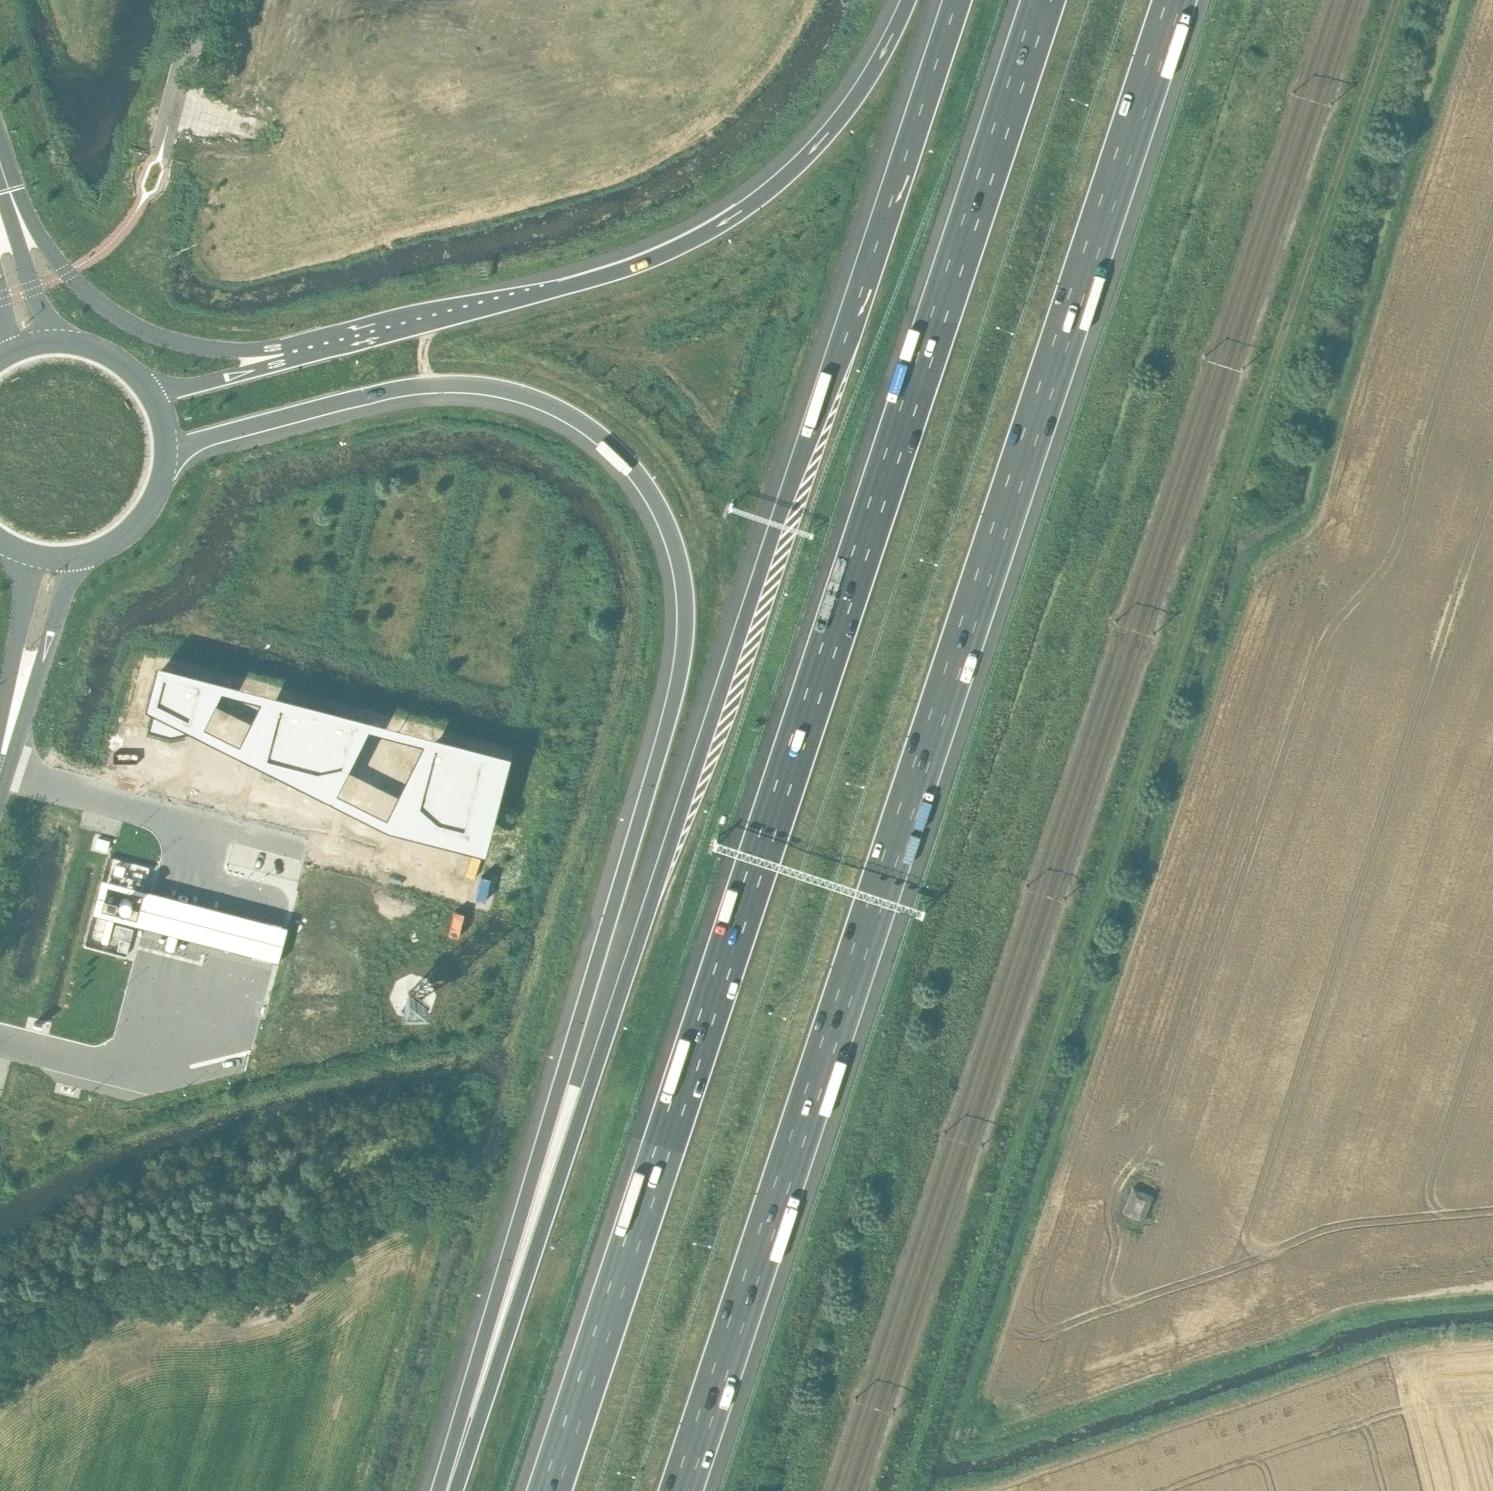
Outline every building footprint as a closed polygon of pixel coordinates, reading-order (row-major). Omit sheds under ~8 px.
[(186,738),(184,731),(187,730),(188,729),(386,828),(484,854),(511,754),(157,663),(145,708),(152,711),(146,734),(170,740),(186,738)] [(98,838),(95,847),(107,850),(109,841),(98,838)] [(125,867),(115,864),(112,875),(122,878),(125,867)] [(146,889),(101,877),(92,913),(135,924),(139,925),(156,930),(175,934),(195,940),(218,946),(243,952),(264,958),(278,962),(288,926),(274,922),(252,916),(227,910),(204,904),(184,899),(165,894),(146,889)] [(122,900),(120,903),(120,906),(122,908),(125,909),(128,909),(130,907),(131,904),(130,901),(127,899),(124,899),(122,900)] [(101,941),(108,943),(114,918),(108,917),(101,941)] [(116,924),(113,935),(131,940),(131,937),(134,928),(116,924)] [(121,938),(117,949),(127,952),(130,941),(121,938)] [(1151,1190),(1134,1185),(1128,1206),(1144,1211),(1151,1190)]
